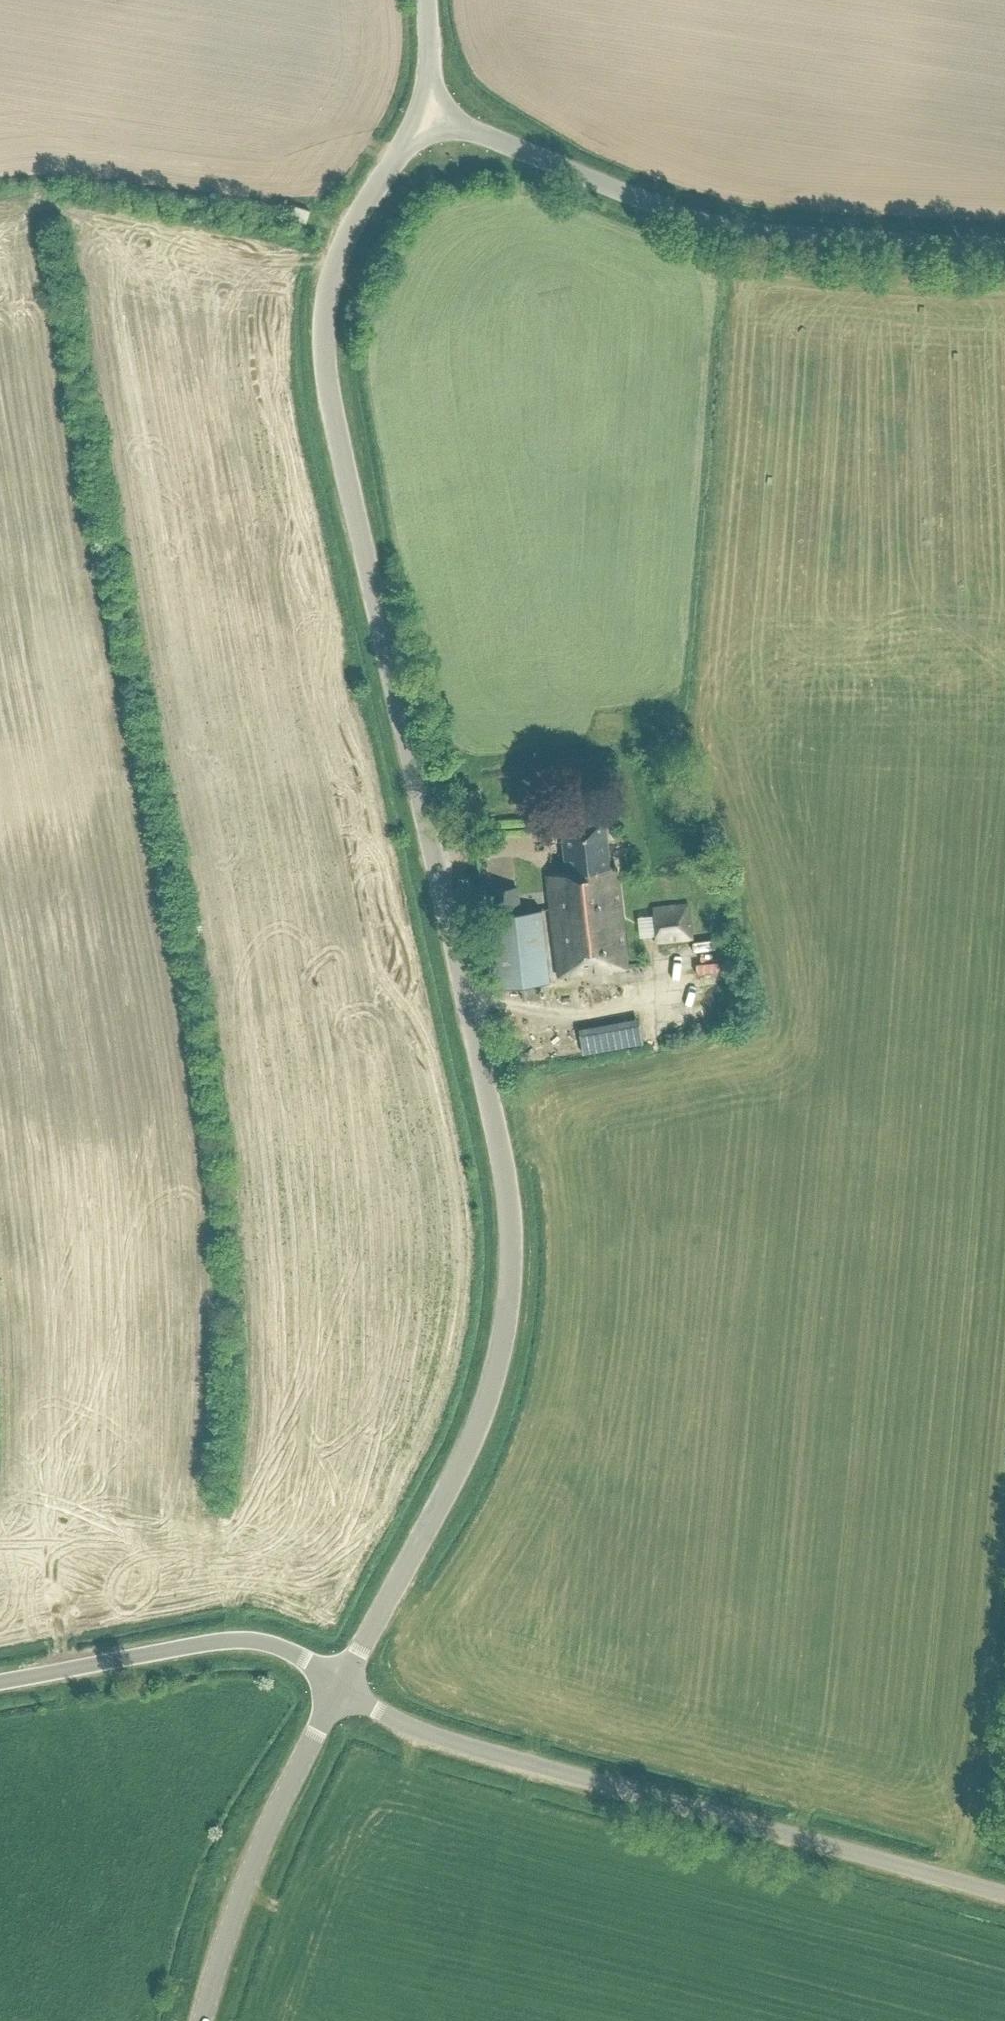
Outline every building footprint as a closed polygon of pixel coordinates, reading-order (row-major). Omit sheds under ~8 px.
[(289,216),(306,222),(310,209),(293,203),(289,216)] [(511,782),(527,779),(525,768),(509,771),(511,782)] [(566,870),(547,872),(561,973),(629,964),(615,862),(610,863),(603,816),(559,822),(566,870)] [(514,886),(488,888),(499,977),(536,972),(549,971),(541,907),(528,908),(515,910),(514,886)] [(693,934),(685,900),(651,908),(658,942),(693,934)] [(742,941),(740,941),(740,926),(714,927),(715,944),(718,944),(719,961),(742,960),(742,941)] [(645,1008),(604,1014),(608,1040),(649,1034),(645,1008)]
